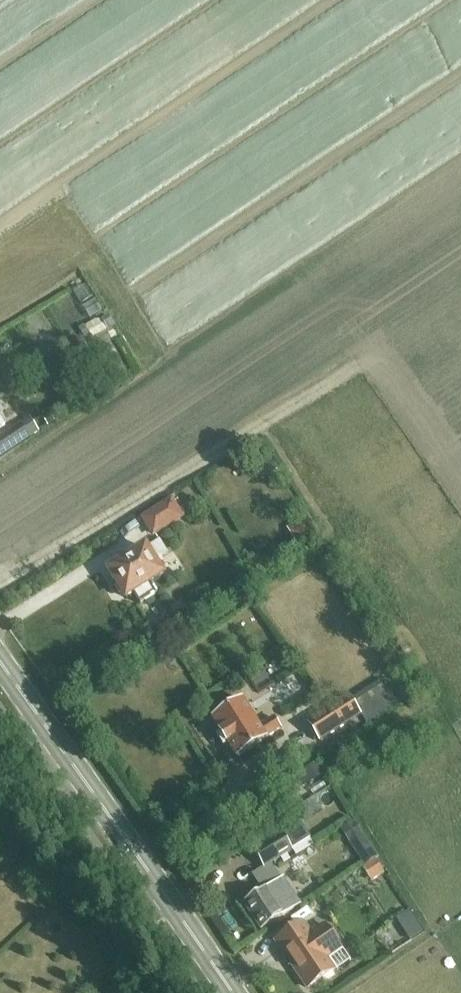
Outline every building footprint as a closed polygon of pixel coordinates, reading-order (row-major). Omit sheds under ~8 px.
[(31,439),(21,424),(0,438),(0,459),(31,439)] [(141,518),(153,538),(185,518),(173,498),(141,518)] [(156,562),(167,555),(160,544),(147,552),(146,551),(110,573),(126,600),(134,595),(140,605),(158,594),(152,584),(164,576),(156,562)] [(351,700),(360,714),(393,693),(384,679),(351,700)] [(361,715),(348,698),(307,722),(319,740),(361,715)] [(274,719),(260,727),(244,702),(214,721),(238,758),(281,730),(274,719)] [(350,842),(362,834),(354,823),(342,831),(350,842)] [(264,870),(294,852),(292,849),(309,839),(301,824),(283,835),(282,832),(252,850),(264,870)] [(383,873),(376,863),(364,871),(371,881),(383,873)] [(246,906),(262,931),(302,906),(285,880),(246,906)] [(422,931),(418,924),(406,932),(410,939),(422,931)] [(326,928),(312,937),(304,925),(277,943),(308,990),(335,973),(327,961),(341,951),(326,928)]
